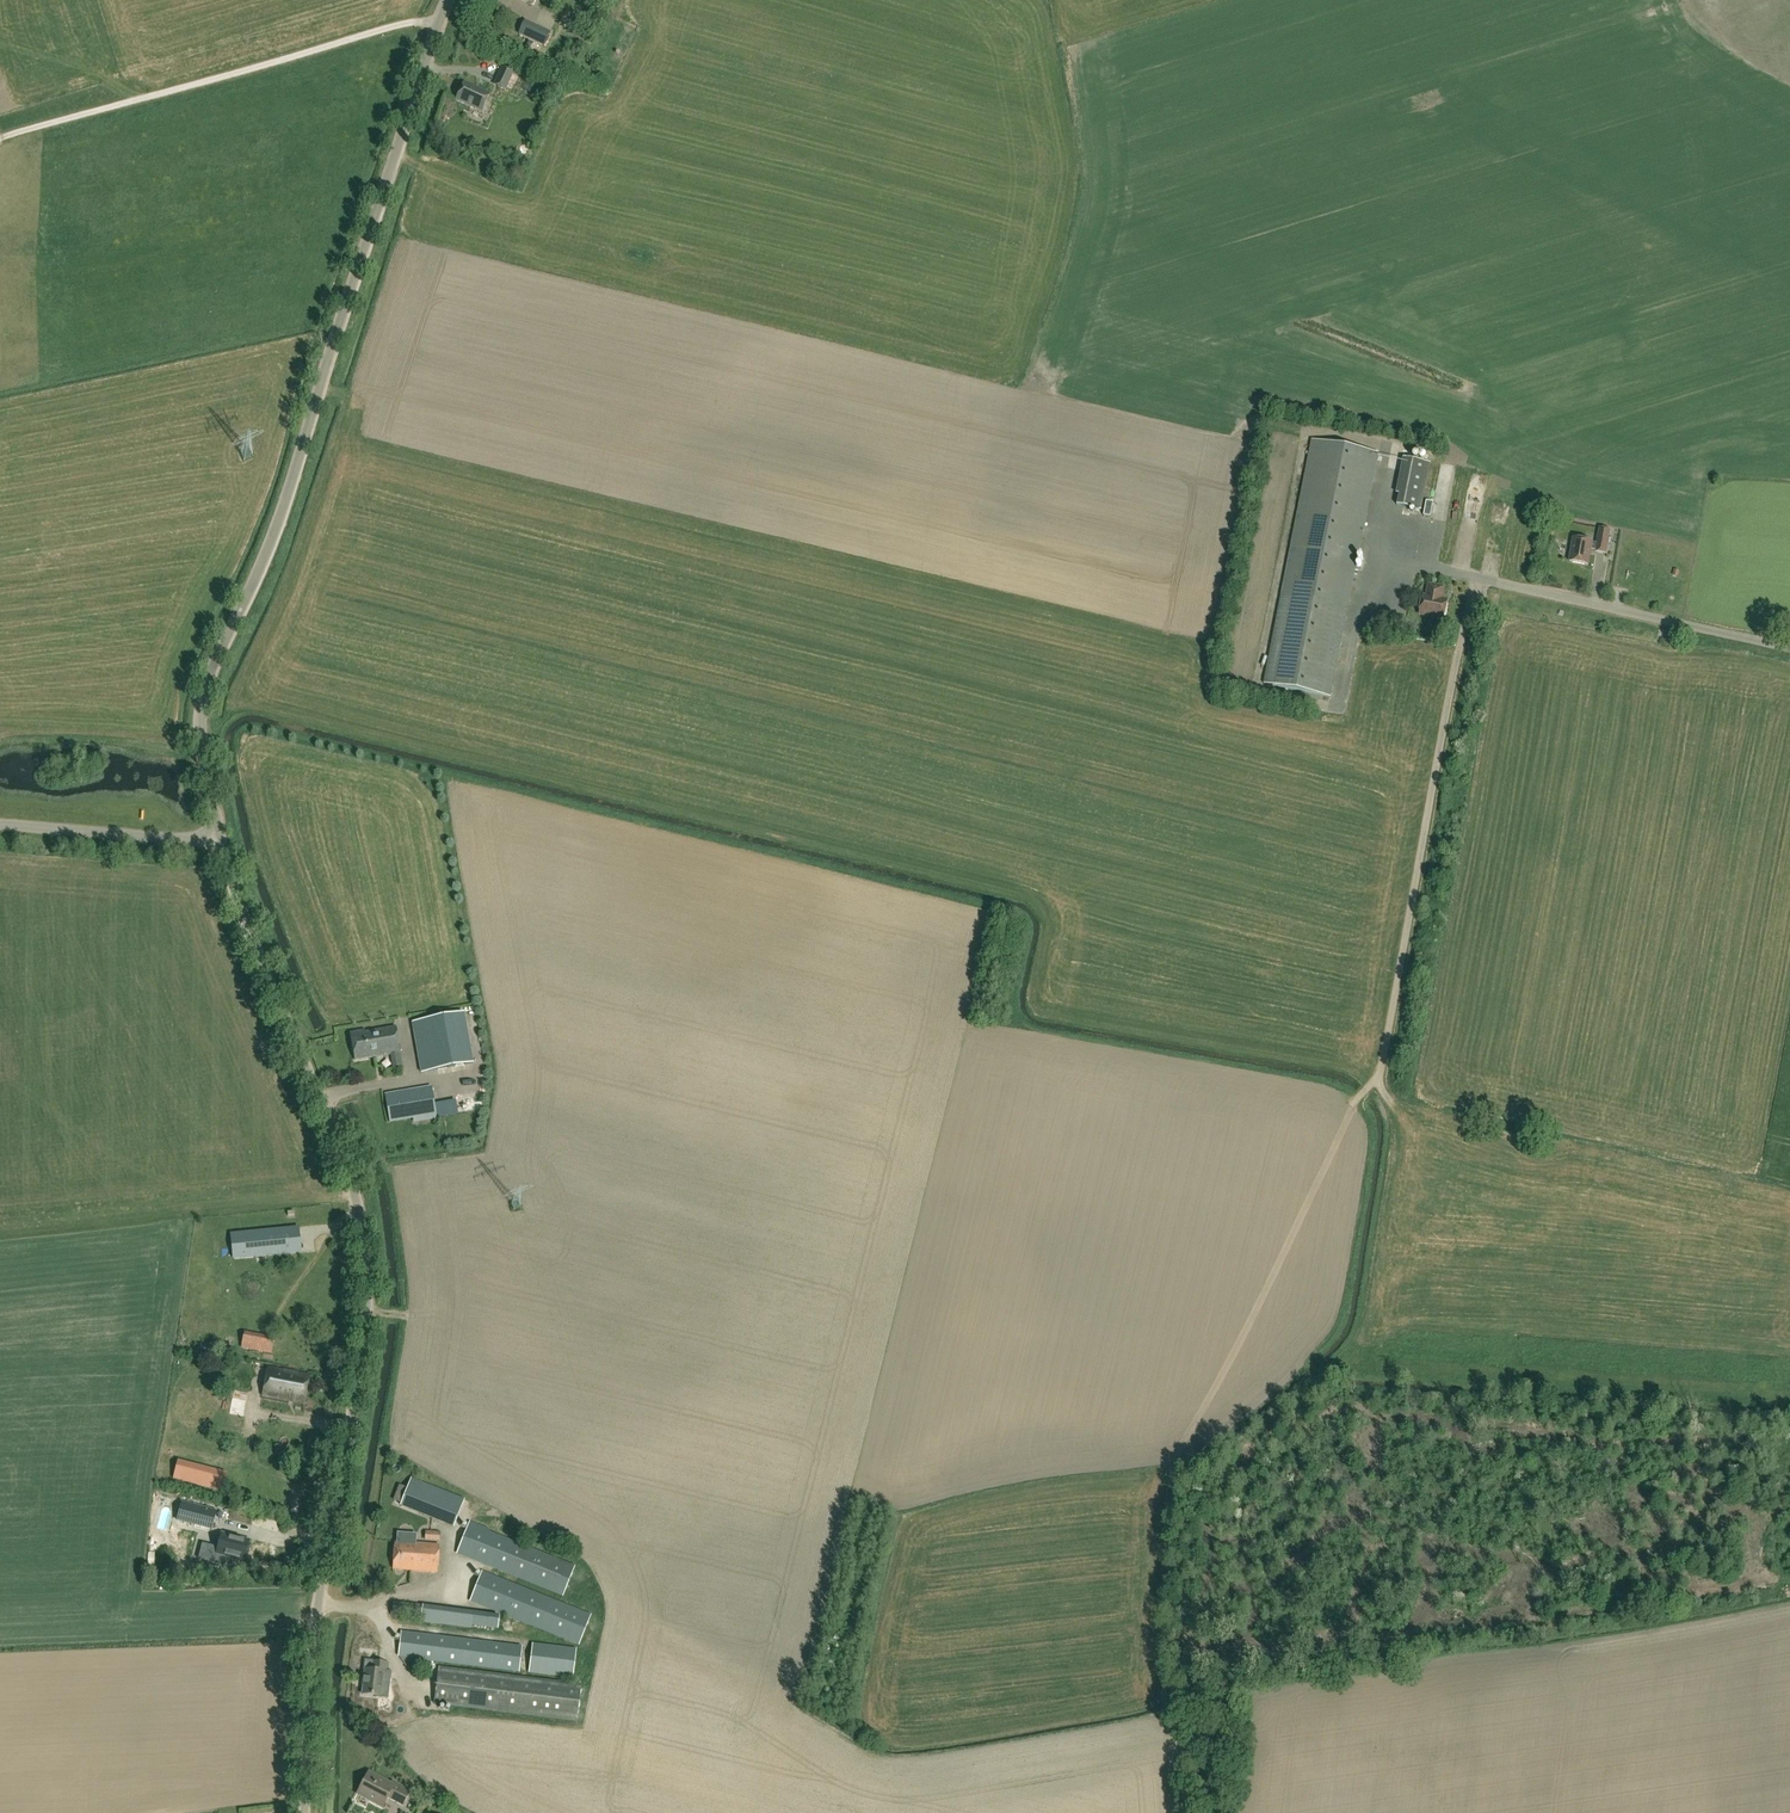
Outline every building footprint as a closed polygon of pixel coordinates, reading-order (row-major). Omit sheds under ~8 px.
[(534,25),(525,21),(519,34),(528,38),(534,25)] [(550,33),(534,25),(528,38),(543,46),(550,33)] [(513,73),(502,68),(496,80),(500,81),(497,86),(505,90),(513,73)] [(474,87),(464,82),(456,100),(481,112),(490,94),(480,90),(479,91),(474,88),(474,87)] [(1312,441),(1281,597),(1264,687),(1330,700),(1347,612),(1358,554),(1360,554),(1361,551),(1359,551),(1378,454),(1312,441)] [(1397,507),(1421,512),(1430,465),(1406,460),(1397,507)] [(1448,513),(1449,494),(1440,493),(1438,512),(1448,513)] [(1570,562),(1588,565),(1590,550),(1596,551),(1596,552),(1606,554),(1610,530),(1600,529),(1597,544),(1592,543),(1592,542),(1574,539),(1570,562)] [(1444,588),(1428,585),(1426,598),(1423,597),(1419,615),(1443,620),(1446,602),(1440,600),(1440,597),(1442,597),(1444,588)] [(1386,614),(1384,626),(1403,629),(1405,618),(1386,614)] [(413,1022),(422,1071),(469,1063),(460,1013),(413,1022)] [(354,1060),(400,1053),(395,1026),(365,1032),(365,1030),(350,1033),(354,1060)] [(431,1087),(385,1095),(389,1122),(436,1114),(431,1087)] [(294,1222),(298,1246),(325,1241),(321,1218),(294,1222)] [(289,1229),(240,1234),(242,1258),(256,1257),(256,1253),(266,1252),(266,1256),(292,1253),(289,1229)] [(261,1351),(263,1337),(245,1333),(242,1348),(261,1351)] [(232,1373),(235,1377),(238,1377),(242,1375),(243,1371),(240,1367),(236,1367),(233,1370),(232,1373)] [(262,1396),(304,1404),(309,1376),(267,1368),(262,1396)] [(245,1418),(249,1394),(241,1392),(233,1390),(229,1414),(245,1418)] [(211,1396),(208,1404),(217,1407),(220,1399),(211,1396)] [(403,1493),(408,1478),(403,1477),(398,1491),(403,1493)] [(411,1510),(422,1483),(411,1479),(401,1505),(411,1510)] [(464,1500),(432,1488),(422,1514),(453,1527),(464,1500)] [(216,1512),(181,1503),(177,1520),(211,1530),(216,1512)] [(273,1523),(280,1524),(282,1516),(274,1515),(273,1523)] [(428,1531),(444,1534),(445,1524),(429,1522),(428,1531)] [(574,1568),(468,1525),(457,1552),(563,1595),(574,1568)] [(252,1542),(221,1534),(217,1548),(212,1547),(209,1562),(222,1564),(224,1556),(246,1562),(252,1542)] [(439,1545),(395,1542),(393,1569),(437,1572),(439,1545)] [(590,1616),(481,1573),(470,1600),(579,1644),(590,1616)] [(473,1613),(394,1602),(392,1614),(420,1618),(420,1622),(471,1629),(473,1613)] [(471,1626),(498,1629),(499,1615),(473,1612),(471,1626)] [(398,1656),(399,1656),(409,1670),(424,1673),(425,1659),(519,1671),(522,1647),(401,1633),(398,1656)] [(576,1649),(532,1644),(529,1672),(572,1678),(576,1649)] [(390,1671),(391,1661),(380,1660),(379,1670),(364,1669),(361,1695),(391,1699),(395,1672),(390,1671)] [(434,1705),(576,1722),(580,1685),(438,1668),(434,1705)] [(392,1784),(369,1772),(362,1784),(364,1785),(359,1795),(359,1796),(361,1793),(370,1798),(369,1801),(382,1808),(387,1798),(402,1806),(410,1791),(392,1782),(392,1784)]
